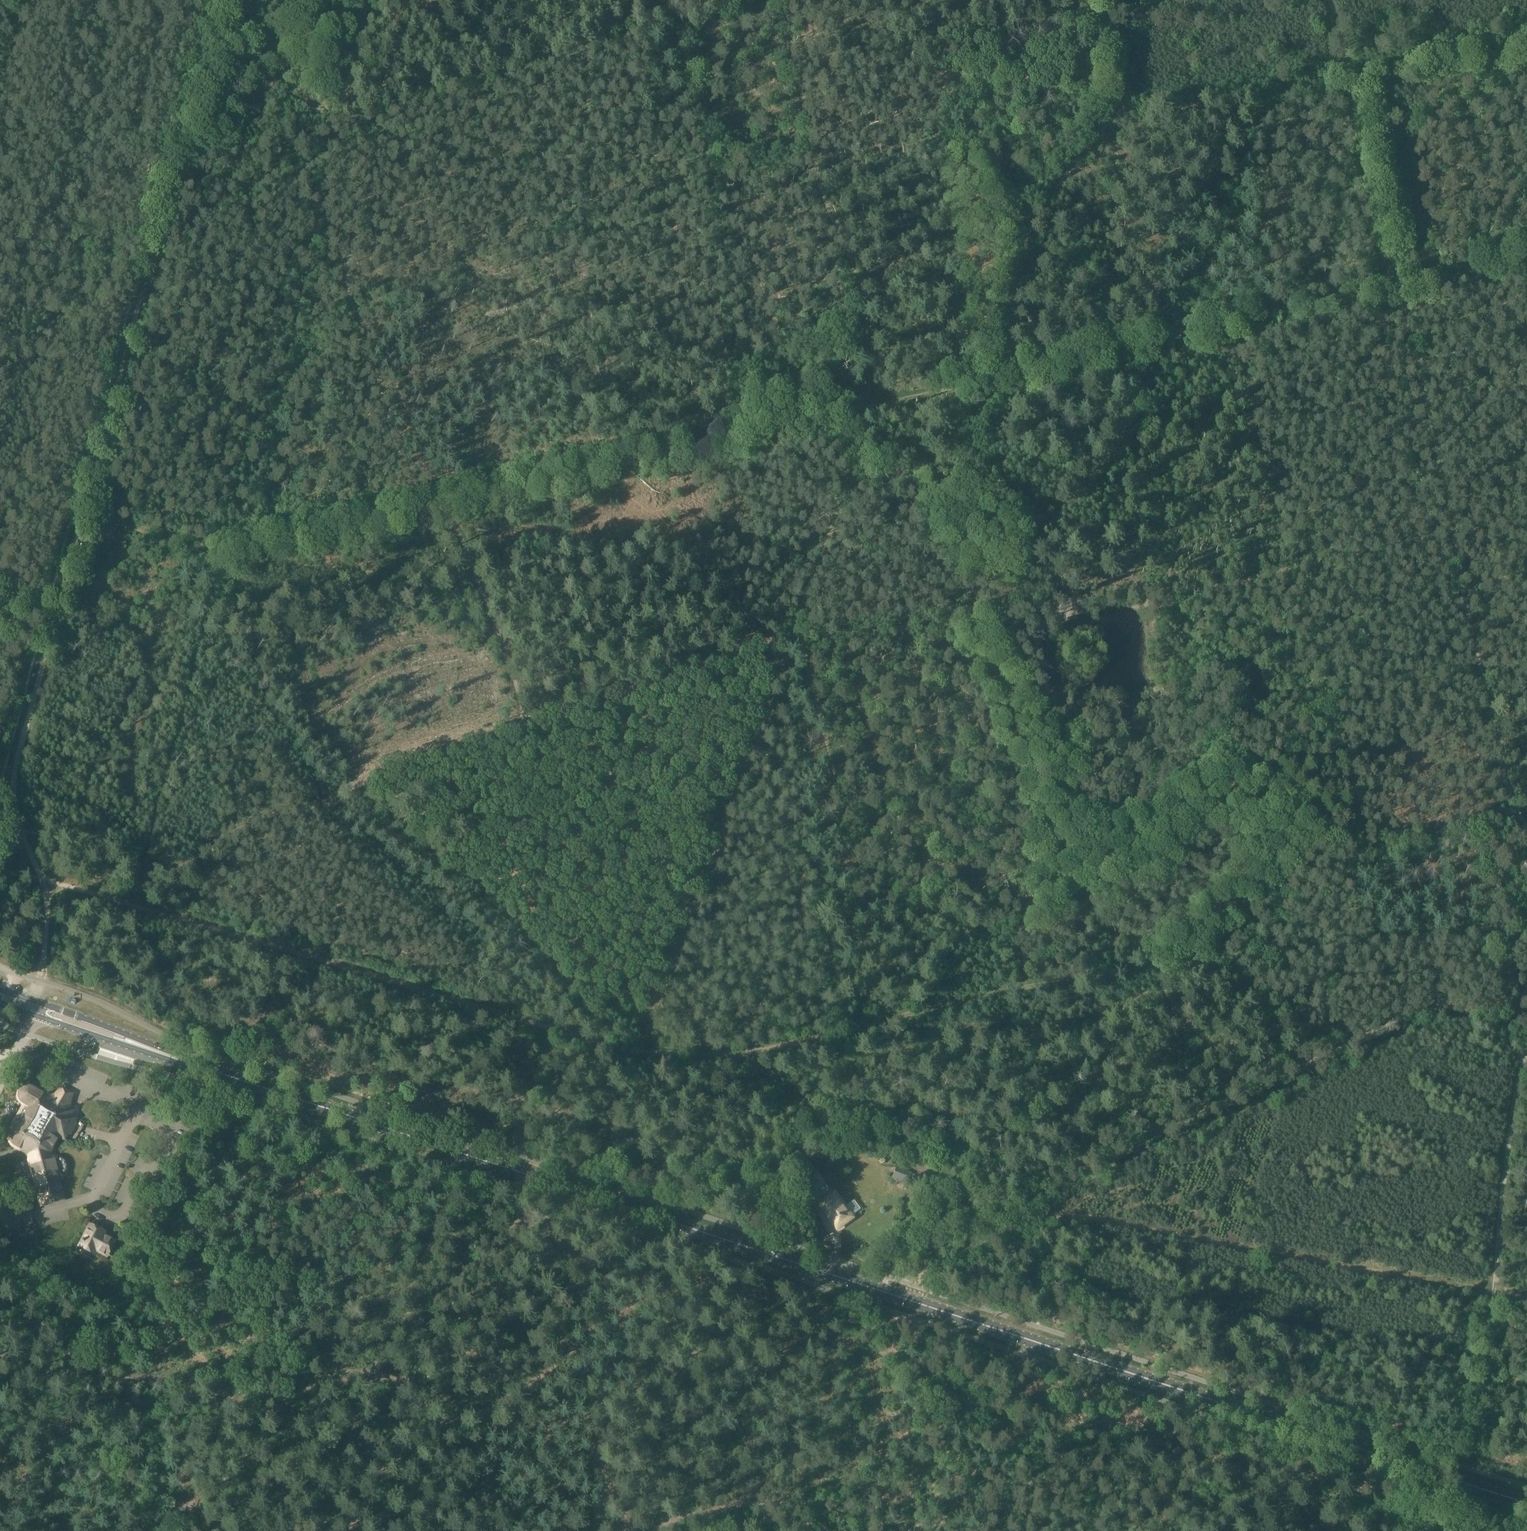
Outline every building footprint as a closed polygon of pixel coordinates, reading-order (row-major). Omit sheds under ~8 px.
[(54,1156),(52,1157),(50,1149),(53,1148),(53,1147),(58,1138),(64,1140),(77,1118),(64,1106),(62,1108),(56,1104),(56,1103),(57,1103),(57,1102),(57,1101),(57,1100),(56,1099),(56,1098),(55,1098),(55,1097),(54,1096),(53,1096),(53,1095),(51,1095),(50,1095),(49,1095),(46,1095),(45,1096),(44,1096),(43,1095),(41,1095),(37,1094),(37,1093),(37,1092),(36,1090),(35,1089),(34,1088),(33,1087),(31,1087),(30,1086),(29,1086),(28,1086),(27,1086),(26,1086),(24,1087),(23,1087),(22,1088),(21,1089),(20,1090),(20,1091),(19,1091),(19,1092),(19,1093),(18,1094),(18,1095),(18,1096),(18,1098),(19,1099),(20,1100),(20,1102),(21,1102),(22,1103),(22,1104),(25,1105),(11,1131),(10,1131),(10,1133),(10,1134),(10,1135),(9,1136),(10,1137),(10,1138),(10,1139),(10,1140),(11,1141),(11,1143),(12,1144),(13,1144),(14,1145),(15,1146),(17,1147),(18,1147),(19,1148),(20,1148),(21,1148),(23,1148),(24,1148),(25,1147),(41,1206),(64,1200),(59,1179),(60,1178),(61,1178),(62,1177),(63,1176),(64,1175),(65,1174),(66,1173),(66,1172),(67,1170),(67,1169),(67,1168),(67,1167),(67,1166),(67,1165),(66,1164),(66,1163),(65,1162),(65,1161),(63,1159),(62,1158),(61,1158),(61,1157),(60,1157),(59,1157),(57,1156),(56,1156),(55,1156),(54,1156)] [(897,1167),(893,1177),(908,1183),(909,1180),(922,1186),(925,1179),(912,1173),(912,1172),(897,1167)] [(855,1201),(845,1207),(835,1194),(834,1194),(833,1192),(828,1195),(830,1198),(821,1204),(838,1228),(852,1218),(851,1216),(861,1209),(855,1201)] [(105,1232),(98,1229),(98,1227),(93,1225),(91,1226),(90,1225),(80,1246),(94,1253),(96,1250),(107,1256),(114,1241),(103,1236),(105,1232)]
